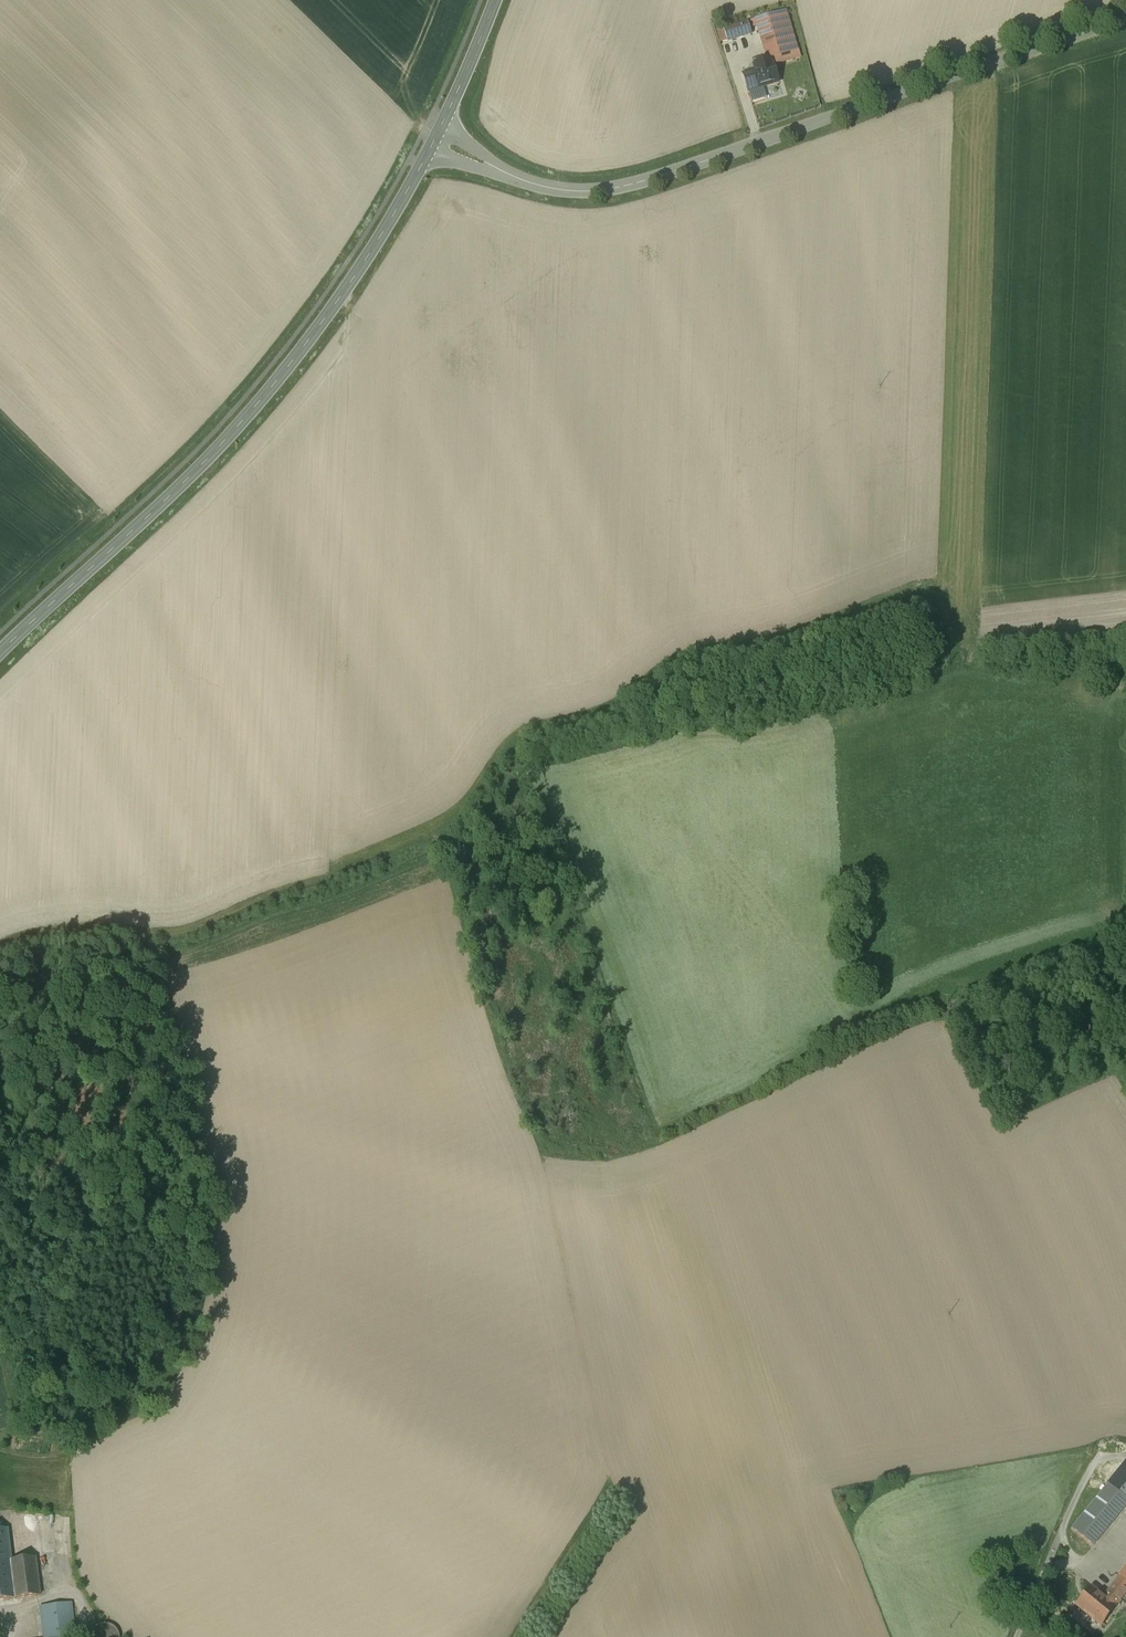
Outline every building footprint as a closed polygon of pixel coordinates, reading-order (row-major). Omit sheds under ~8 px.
[(787,11),(751,21),(758,44),(764,43),(768,59),(775,57),(777,65),(800,58),(787,11)] [(748,23),(725,30),(727,38),(743,33),(744,36),(752,33),(748,23)] [(758,71),(744,75),(749,92),(780,83),(775,65),(773,66),(771,61),(757,65),(758,71)] [(1109,1485),(1125,1499),(1125,1464),(1109,1485)] [(1073,1529),(1094,1546),(1125,1507),(1125,1499),(1109,1485),(1073,1529)] [(40,1596),(35,1558),(11,1561),(8,1529),(0,1530),(0,1601),(40,1596)] [(1121,1577),(1104,1598),(1092,1588),(1077,1607),(1102,1627),(1117,1608),(1116,1607),(1125,1595),(1125,1581),(1121,1577)] [(40,1607),(44,1636),(75,1636),(71,1603),(40,1607)] [(118,1634),(115,1629),(111,1625),(106,1623),(100,1623),(94,1624),(90,1628),(87,1633),(86,1636),(118,1636),(118,1634)]
